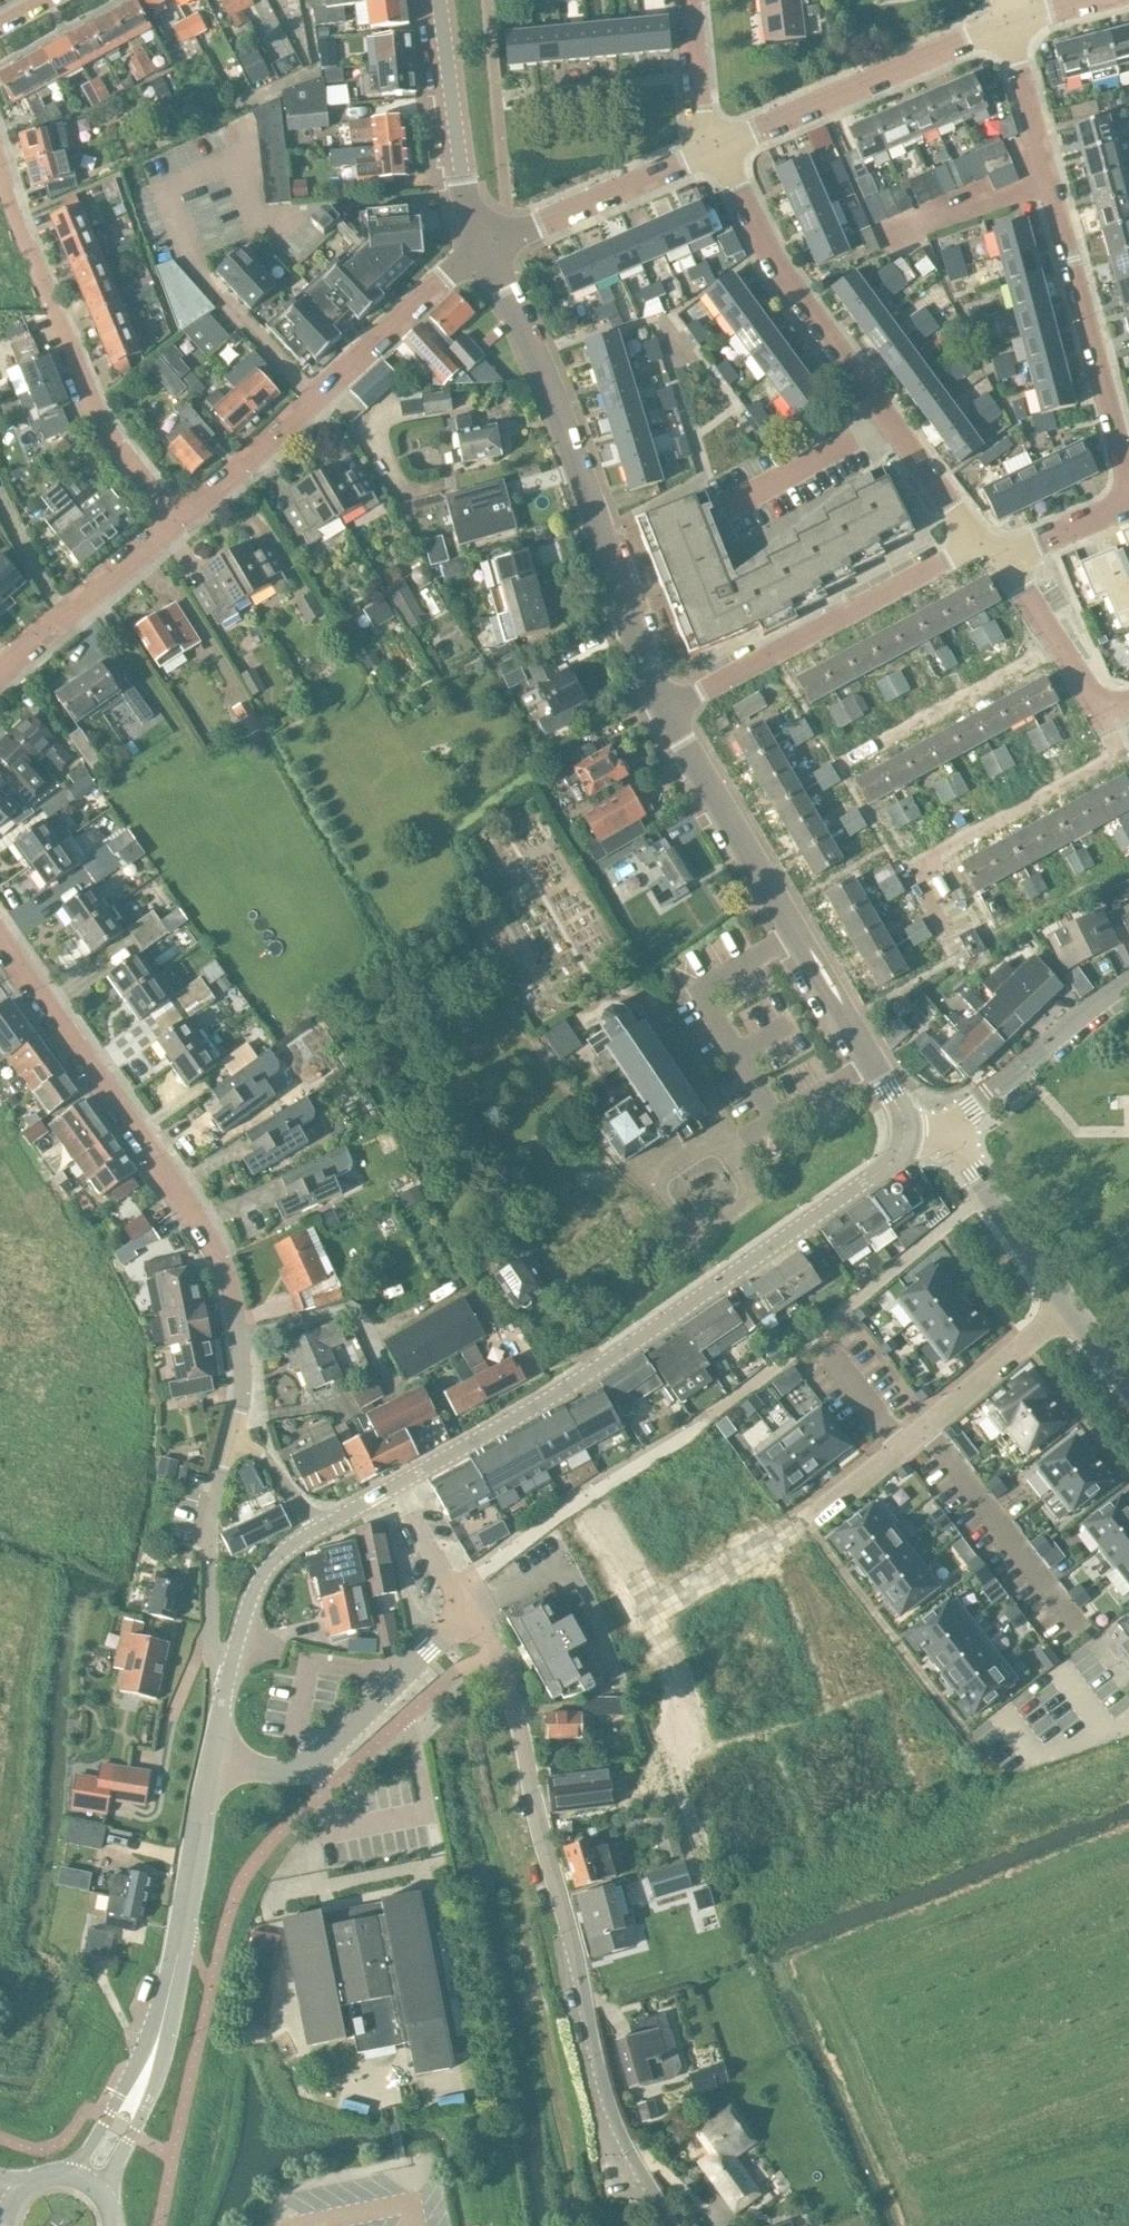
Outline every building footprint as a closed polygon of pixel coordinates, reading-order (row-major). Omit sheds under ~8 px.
[(149,11),(169,0),(142,0),(149,11)] [(219,1),(229,19),(242,11),(236,0),(221,0),(219,1)] [(242,11),(247,20),(259,14),(251,0),(236,0),(242,11)] [(313,10),(344,7),(367,3),(395,0),(311,0),(313,10)] [(405,0),(395,0),(367,3),(371,30),(409,24),(405,0)] [(797,0),(758,0),(760,13),(798,8),(797,0)] [(151,30),(137,3),(113,16),(132,51),(143,46),(139,37),(151,30)] [(313,10),(316,27),(347,22),(344,7),(313,10)] [(802,37),(798,8),(760,13),(763,42),(802,37)] [(195,37),(207,31),(198,14),(186,20),(195,37)] [(132,51),(113,16),(90,28),(105,56),(107,61),(119,54),(118,48),(127,43),(132,52),(132,51)] [(669,50),(666,19),(638,22),(641,53),(669,50)] [(195,37),(186,20),(174,26),(183,44),(195,37)] [(641,53),(638,22),(612,25),(615,55),(641,53)] [(615,55),(612,25),(585,27),(588,58),(615,55)] [(588,58),(585,27),(558,30),(562,61),(588,58)] [(105,56),(90,28),(67,41),(82,68),(105,56)] [(1109,34),(1118,71),(1119,76),(1128,74),(1128,29),(1109,34)] [(562,61),(558,30),(532,33),(535,64),(562,61)] [(535,64),(532,33),(504,36),(508,66),(535,64)] [(413,60),(411,34),(376,38),(378,53),(368,54),(369,65),(413,60)] [(1109,34),(1082,41),(1091,77),(1093,83),(1119,76),(1118,71),(1109,34)] [(332,38),(318,39),(320,62),(334,60),(332,38)] [(82,68),(67,41),(44,53),(59,80),(82,68)] [(1091,77),(1082,41),(1055,48),(1059,63),(1046,66),(1053,91),(1066,87),(1065,84),(1091,77)] [(255,51),(239,59),(253,86),(269,77),(255,51)] [(22,65),(40,100),(48,96),(44,89),(59,80),(44,53),(22,65)] [(147,78),(156,73),(146,54),(136,59),(147,78)] [(147,78),(136,59),(127,64),(137,83),(147,78)] [(379,65),(369,66),(370,75),(380,74),(382,96),(417,93),(413,60),(379,64),(379,65)] [(22,65),(0,77),(0,83),(12,106),(24,99),(39,126),(51,120),(44,108),(40,100),(22,65)] [(341,69),(324,71),(325,84),(343,82),(341,69)] [(159,77),(148,83),(158,101),(169,95),(159,77)] [(282,110),(286,110),(288,131),(329,126),(324,77),(282,92),(282,110)] [(988,111),(973,77),(948,88),(963,122),(988,111)] [(107,93),(99,79),(91,83),(98,98),(107,93)] [(98,98),(91,83),(82,88),(90,102),(98,98)] [(963,122),(948,88),(923,98),(938,132),(963,122)] [(1125,108),(1122,97),(1106,102),(1109,112),(1125,108)] [(938,132),(923,98),(898,109),(913,143),(938,132)] [(280,99),(251,111),(257,124),(282,120),(280,99)] [(168,101),(149,104),(153,123),(172,119),(168,101)] [(1071,122),(1096,115),(1093,102),(1067,109),(1071,122)] [(998,103),(990,107),(995,117),(1003,113),(998,103)] [(52,104),(44,108),(51,120),(59,116),(52,104)] [(913,143),(898,109),(873,119),(888,154),(913,143)] [(406,148),(403,118),(349,123),(351,143),(374,140),(375,152),(406,148)] [(68,152),(77,150),(69,119),(49,124),(50,129),(20,137),(27,163),(68,152)] [(888,154),(873,119),(847,130),(856,151),(844,156),(855,181),(868,176),(863,164),(888,154)] [(282,120),(257,124),(258,139),(284,136),(282,120)] [(1117,145),(1110,120),(1075,129),(1081,155),(1117,145)] [(178,124),(165,128),(169,143),(183,139),(178,124)] [(258,139),(260,153),(285,150),(284,136),(258,139)] [(1007,154),(1002,142),(978,153),(983,164),(1007,154)] [(1124,172),(1117,145),(1081,155),(1088,181),(1124,172)] [(376,162),(356,164),(356,167),(352,168),(353,182),(357,182),(357,188),(379,186),(378,180),(409,178),(406,148),(375,152),(376,162)] [(943,149),(933,154),(937,163),(947,159),(943,149)] [(260,153),(261,168),(287,165),(285,150),(260,153)] [(77,188),(68,152),(27,163),(33,189),(40,187),(45,203),(77,188)] [(988,177),(983,164),(978,153),(965,158),(975,183),(988,177)] [(1013,167),(1007,154),(983,164),(988,177),(1013,167)] [(975,183),(965,158),(953,163),(963,188),(975,183)] [(817,183),(807,159),(777,172),(787,196),(817,183)] [(844,171),(840,161),(827,167),(832,177),(844,171)] [(263,182),(276,181),(288,180),(287,165),(261,168),(263,182)] [(956,191),(945,167),(934,171),(944,196),(956,191)] [(1019,182),(1013,167),(988,177),(995,193),(1019,182)] [(832,177),(836,187),(849,182),(844,171),(832,177)] [(944,196),(934,171),(921,177),(931,202),(944,196)] [(1124,172),(1088,181),(1095,207),(1128,198),(1128,192),(1124,172)] [(931,202),(921,177),(909,182),(919,207),(931,202)] [(276,181),(278,205),(291,204),(288,180),(276,181)] [(276,181),(263,182),(265,206),(278,205),(276,181)] [(305,181),(290,182),(292,199),(307,198),(305,181)] [(828,206),(817,183),(787,196),(798,219),(828,206)] [(912,209),(901,185),(889,190),(899,215),(912,209)] [(899,215),(889,190),(876,196),(887,220),(899,215)] [(887,220),(876,196),(864,201),(874,226),(887,220)] [(1095,207),(1102,233),(1128,226),(1128,198),(1095,207)] [(91,233),(81,208),(80,209),(76,199),(61,205),(65,214),(52,220),(62,245),(91,233)] [(712,235),(699,205),(675,216),(688,246),(712,235)] [(838,230),(828,206),(798,219),(808,243),(838,230)] [(265,326),(303,368),(312,359),(315,362),(341,338),(338,335),(355,319),(358,322),(384,298),(381,295),(419,259),(419,255),(423,255),(420,220),(416,220),(414,208),(359,213),(363,252),(353,253),(349,248),(265,326)] [(860,208),(848,213),(853,223),(864,218),(860,208)] [(338,209),(322,210),(310,221),(323,236),(340,221),(338,209)] [(688,246),(675,216),(652,226),(665,256),(688,246)] [(869,227),(864,218),(853,223),(857,233),(869,227)] [(1034,250),(1027,223),(994,232),(1001,259),(1034,250)] [(665,256),(652,226),(629,236),(642,266),(665,256)] [(1102,233),(1108,260),(1128,254),(1128,226),(1102,233)] [(848,254),(838,230),(808,243),(818,267),(848,254)] [(91,233),(62,245),(72,269),(101,257),(102,261),(119,254),(115,245),(99,252),(91,233)] [(642,266),(629,236),(606,246),(618,276),(642,266)] [(131,238),(115,245),(119,254),(135,247),(131,238)] [(618,276),(606,246),(582,256),(595,286),(618,276)] [(964,262),(959,246),(941,252),(945,267),(964,262)] [(241,249),(215,273),(233,292),(259,268),(255,264),(241,249)] [(1041,276),(1034,250),(1001,259),(1008,285),(1041,276)] [(269,251),(262,258),(270,265),(276,259),(273,255),(269,251)] [(1108,260),(1115,286),(1128,282),(1128,254),(1108,260)] [(595,286),(582,256),(558,266),(571,296),(595,286)] [(102,261),(101,257),(72,269),(82,293),(111,281),(102,261)] [(259,268),(233,292),(248,309),(250,311),(256,306),(276,287),(263,272),(270,265),(262,258),(255,264),(259,268)] [(172,262),(154,269),(178,334),(182,332),(208,315),(215,310),(172,262)] [(945,267),(950,283),(968,277),(964,262),(945,267)] [(712,275),(707,263),(697,267),(702,279),(712,275)] [(878,304),(903,286),(887,263),(871,275),(880,288),(871,295),(871,296),(850,312),(865,334),(887,317),(878,304)] [(702,279),(697,267),(687,271),(692,284),(702,279)] [(871,295),(855,274),(833,290),(850,312),(871,296),(871,295)] [(747,296),(732,275),(706,294),(721,315),(747,296)] [(1048,302),(1041,276),(1008,285),(1015,311),(1048,302)] [(111,281),(82,293),(92,318),(121,306),(122,309),(138,302),(135,293),(119,300),(111,281)] [(665,295),(660,282),(650,287),(656,299),(665,295)] [(1115,286),(1122,311),(1128,310),(1128,282),(1115,286)] [(150,287),(135,293),(138,302),(154,296),(150,287)] [(656,299),(650,287),(641,291),(646,303),(656,299)] [(475,314),(457,294),(430,318),(438,327),(430,335),(437,343),(446,335),(448,338),(475,314)] [(762,317),(747,296),(721,315),(736,336),(762,317)] [(164,315),(158,302),(144,308),(150,321),(164,315)] [(1055,328),(1048,302),(1015,311),(1022,337),(1055,328)] [(618,315),(613,303),(603,307),(608,319),(618,315)] [(121,306),(92,318),(102,342),(131,330),(122,309),(121,306)] [(990,321),(986,306),(967,311),(971,326),(990,321)] [(608,319),(603,307),(593,311),(599,323),(608,319)] [(931,316),(924,307),(904,321),(895,328),(887,317),(865,334),(881,355),(903,339),(902,338),(911,331),(931,316)] [(208,315),(182,332),(208,359),(229,339),(230,339),(208,315)] [(919,341),(939,327),(931,316),(911,331),(919,341)] [(777,337),(762,317),(736,336),(751,356),(777,337)] [(703,329),(697,320),(686,328),(693,337),(703,329)] [(971,326),(975,341),(994,336),(990,321),(971,326)] [(430,335),(422,326),(405,342),(433,373),(433,387),(473,385),(458,366),(446,353),(437,343),(430,335)] [(1062,355),(1055,328),(1022,337),(1028,363),(1062,355)] [(699,345),(709,337),(703,329),(693,337),(699,345)] [(141,355),(131,330),(102,342),(117,377),(131,371),(127,361),(141,355)] [(230,339),(229,339),(236,347),(243,340),(236,333),(230,339)] [(625,360),(618,335),(586,344),(594,369),(625,360)] [(459,366),(467,375),(485,358),(465,336),(446,353),(458,366),(459,366)] [(792,358),(777,337),(751,356),(767,376),(792,358)] [(659,350),(656,339),(644,343),(647,353),(659,350)] [(919,360),(903,339),(881,355),(897,377),(919,360)] [(42,360),(34,340),(12,349),(30,392),(17,397),(18,398),(59,382),(49,357),(42,360)] [(172,346),(161,356),(177,374),(181,379),(189,372),(179,361),(182,358),(172,346)] [(662,360),(659,350),(647,353),(650,364),(662,360)] [(964,361),(956,351),(931,369),(932,371),(929,374),(919,360),(897,377),(913,398),(935,382),(946,374),(964,361)] [(256,354),(226,380),(236,392),(236,393),(259,417),(280,398),(269,385),(277,378),(256,354)] [(1069,381),(1062,355),(1028,363),(1035,390),(1069,381)] [(1011,366),(1008,356),(989,361),(992,371),(1011,366)] [(807,378),(792,358),(767,376),(782,397),(807,378)] [(633,384),(625,360),(594,369),(601,394),(633,384)] [(733,370),(726,361),(716,369),(722,378),(733,370)] [(946,374),(953,383),(971,370),(964,361),(946,374)] [(367,410),(400,380),(384,362),(351,392),(367,410)] [(992,371),(995,382),(1014,377),(1011,366),(992,371)] [(729,386),(739,378),(733,370),(722,378),(729,386)] [(191,373),(183,381),(198,397),(207,388),(192,372),(191,373)] [(798,430),(829,407),(807,378),(782,397),(797,418),(792,421),(798,430)] [(1035,390),(1042,413),(1042,416),(1052,414),(1076,407),(1069,381),(1035,390)] [(70,408),(59,382),(18,398),(23,410),(35,405),(46,431),(40,433),(45,444),(71,434),(62,412),(70,408)] [(951,404),(935,382),(913,398),(929,420),(951,404)] [(640,408),(633,384),(601,394),(609,418),(640,408)] [(674,398),(671,388),(658,392),(661,402),(674,398)] [(449,394),(425,399),(423,390),(399,394),(401,403),(399,403),(401,416),(425,412),(426,417),(452,411),(449,394)] [(236,393),(226,401),(218,392),(206,403),(215,412),(214,412),(236,437),(259,417),(236,393)] [(991,404),(982,393),(965,405),(973,417),(991,404)] [(661,402),(664,412),(677,408),(674,398),(661,402)] [(1021,400),(1010,403),(1016,422),(1027,418),(1021,400)] [(763,410),(756,402),(746,410),(752,418),(763,410)] [(967,425),(951,404),(929,420),(945,441),(967,425)] [(973,417),(982,428),(999,415),(991,404),(973,417)] [(214,456),(205,446),(214,437),(188,408),(177,417),(183,424),(167,439),(174,448),(170,451),(193,476),(214,456)] [(647,433),(640,408),(609,418),(616,442),(647,433)] [(759,427),(769,419),(763,410),(752,418),(759,427)] [(1042,413),(1031,416),(1036,435),(1047,432),(1042,416),(1042,413)] [(1052,414),(1042,416),(1047,432),(1056,430),(1052,414)] [(501,454),(503,450),(503,444),(499,442),(496,427),(472,431),(470,417),(449,421),(451,434),(458,433),(461,450),(450,452),(453,466),(463,464),(464,465),(502,458),(501,454)] [(983,447),(967,425),(945,441),(961,463),(983,447)] [(655,457),(647,433),(616,442),(624,467),(655,457)] [(688,447),(685,436),(672,440),(675,450),(688,447)] [(1054,451),(1057,457),(1057,456),(1072,488),(1097,476),(1082,445),(1066,452),(1063,447),(1054,451)] [(668,462),(678,459),(679,461),(691,457),(688,447),(675,450),(676,452),(665,455),(668,462)] [(1057,456),(1057,457),(1033,468),(1048,499),(1072,488),(1057,456)] [(631,492),(662,482),(655,457),(624,467),(631,492)] [(366,515),(379,507),(363,479),(351,487),(339,466),(316,479),(341,520),(362,507),(366,515)] [(1048,499),(1033,468),(1009,479),(1024,510),(1048,499)] [(447,497),(444,478),(405,485),(411,508),(447,501),(446,498),(447,497)] [(318,533),(341,520),(316,479),(292,493),(305,514),(293,520),(310,548),(323,541),(318,533)] [(1024,510),(1009,479),(984,491),(999,522),(1024,510)] [(895,544),(890,534),(907,526),(910,525),(888,480),(854,497),(856,503),(824,519),(827,525),(795,540),(798,546),(766,562),(769,568),(737,583),(734,579),(728,563),(721,565),(695,498),(636,521),(690,656),(748,633),(747,631),(759,627),(764,637),(798,620),(795,615),(827,599),(825,593),(837,587),(832,577),(849,569),(851,573),(866,566),(861,556),(878,548),(880,551),(895,544)] [(447,501),(459,547),(517,532),(509,502),(480,510),(475,490),(447,497),(446,498),(447,501)] [(135,525),(112,494),(84,515),(108,546),(135,525)] [(108,546),(84,515),(57,536),(81,567),(108,546)] [(1094,602),(1106,597),(1120,631),(1128,628),(1128,532),(1121,535),(1127,551),(1117,555),(1116,550),(1079,565),(1094,602)] [(277,594),(289,586),(279,570),(282,569),(276,560),(274,561),(273,559),(262,566),(249,545),(226,558),(251,600),(273,587),(277,594)] [(444,548),(426,553),(429,567),(448,561),(444,548)] [(535,578),(528,552),(486,564),(493,589),(490,590),(490,591),(535,578)] [(25,582),(0,554),(0,604),(25,582)] [(228,614),(251,600),(226,558),(203,572),(216,593),(203,601),(219,629),(232,621),(228,614)] [(470,573),(467,561),(441,567),(445,579),(470,573)] [(542,605),(535,578),(490,591),(497,618),(542,605)] [(403,579),(385,589),(405,624),(423,614),(403,579)] [(296,608),(307,626),(325,615),(314,597),(296,608)] [(366,610),(375,627),(394,616),(385,599),(366,610)] [(1042,808),(1087,781),(981,601),(936,628),(1042,808)] [(550,632),(542,605),(497,618),(504,643),(517,640),(517,641),(550,632)] [(199,647),(174,607),(135,632),(160,672),(199,647)] [(524,666),(513,643),(491,654),(503,677),(524,666)] [(951,714),(909,644),(805,705),(846,775),(951,714)] [(372,654),(360,661),(367,672),(378,665),(372,654)] [(584,701),(570,673),(560,678),(552,660),(529,672),(537,689),(540,688),(554,717),(539,724),(546,738),(578,722),(573,711),(583,706),(581,703),(584,701)] [(87,677),(79,683),(102,715),(124,700),(142,726),(153,718),(135,692),(129,697),(124,690),(120,693),(102,667),(101,667),(98,663),(84,673),(87,677)] [(255,666),(242,674),(254,695),(267,687),(255,666)] [(526,674),(509,682),(517,698),(534,690),(526,674)] [(71,688),(68,684),(54,694),(57,698),(56,698),(75,726),(88,717),(92,722),(102,715),(79,683),(71,688)] [(248,699),(232,708),(239,721),(233,724),(241,740),(264,728),(248,699)] [(771,708),(725,735),(787,839),(832,812),(771,708)] [(66,757),(53,744),(54,743),(31,718),(12,736),(35,760),(43,753),(55,767),(66,757)] [(104,763),(81,730),(69,738),(92,771),(104,763)] [(38,779),(27,767),(35,760),(12,736),(0,748),(0,761),(16,777),(8,785),(23,801),(23,800),(30,807),(34,814),(65,791),(47,771),(38,779)] [(619,762),(612,749),(599,756),(594,747),(589,746),(570,756),(569,761),(574,770),(562,777),(578,806),(628,778),(626,774),(628,769),(624,763),(619,762)] [(81,764),(66,776),(73,784),(88,772),(81,764)] [(0,792),(0,826),(10,816),(18,825),(35,815),(34,814),(30,807),(23,800),(23,801),(8,785),(8,786),(8,785),(0,792)] [(646,817),(629,788),(583,815),(598,841),(586,848),(595,864),(646,835),(638,822),(646,817)] [(75,802),(68,791),(43,810),(50,820),(75,802)] [(866,813),(795,854),(872,984),(942,942),(866,813)] [(52,835),(44,824),(16,844),(32,866),(72,837),(71,836),(65,840),(58,830),(52,835)] [(88,859),(72,837),(32,866),(48,888),(76,868),(75,867),(81,863),(89,875),(115,857),(107,846),(88,859)] [(671,852),(664,841),(640,856),(648,868),(656,862),(666,879),(650,889),(662,909),(684,895),(681,889),(696,879),(677,849),(671,852)] [(122,867),(115,857),(89,875),(97,886),(122,867)] [(1101,895),(1110,914),(1122,909),(1120,905),(1128,901),(1128,883),(1101,895)] [(63,910),(79,932),(110,909),(103,899),(100,901),(91,890),(63,910)] [(124,935),(116,923),(122,919),(113,907),(110,909),(79,932),(96,955),(124,935)] [(162,923),(154,912),(128,930),(136,942),(162,923)] [(1119,946),(1102,913),(1050,939),(1066,972),(1119,946)] [(169,934),(162,923),(136,942),(144,952),(169,934)] [(984,951),(972,930),(958,938),(971,959),(984,951)] [(155,978),(139,956),(111,976),(127,998),(155,978)] [(1064,990),(1036,960),(1018,978),(1005,965),(983,986),(997,1000),(1023,1029),(1064,990)] [(171,1001),(155,978),(127,998),(143,1021),(171,1001)] [(210,989),(202,978),(176,997),(184,1008),(210,989)] [(963,983),(954,991),(964,1001),(972,993),(963,983)] [(217,1000),(210,989),(184,1008),(192,1018),(217,1000)] [(987,1009),(972,993),(964,1001),(979,1017),(978,1018),(1004,1046),(1023,1029),(997,1000),(987,1009)] [(13,997),(0,1006),(0,1046),(8,1057),(40,1034),(13,997)] [(914,1011),(906,998),(890,1008),(898,1020),(914,1011)] [(704,1113),(643,1025),(647,1023),(639,1008),(628,1016),(623,1009),(611,1008),(602,1013),(599,1025),(604,1032),(587,1044),(597,1057),(594,1059),(594,1067),(603,1080),(619,1069),(640,1099),(632,1104),(631,1103),(597,1126),(624,1165),(650,1147),(648,1144),(653,1141),(658,1138),(661,1141),(664,1142),(676,1133),(682,1143),(702,1129),(695,1119),(704,1113)] [(925,1035),(912,1046),(919,1053),(943,1079),(954,1068),(966,1082),(987,1063),(961,1034),(954,1027),(952,1025),(947,1020),(945,1017),(936,1024),(953,1042),(941,1053),(931,1041),(925,1035)] [(1004,1046),(978,1018),(968,1027),(961,1020),(954,1027),(961,1034),(987,1063),(1004,1046)] [(564,1020),(542,1035),(560,1062),(583,1046),(564,1020)] [(201,1029),(193,1035),(185,1023),(158,1042),(174,1065),(209,1040),(201,1029)] [(64,1068),(40,1034),(8,1057),(21,1075),(11,1082),(17,1091),(28,1084),(33,1091),(64,1068)] [(213,1062),(220,1057),(209,1040),(174,1065),(189,1086),(216,1067),(213,1062)] [(221,1062),(231,1076),(256,1058),(247,1044),(221,1062)] [(269,1049),(256,1058),(231,1076),(211,1091),(224,1109),(211,1118),(222,1134),(275,1096),(265,1082),(275,1074),(277,1072),(278,1069),(279,1066),(278,1063),(277,1061),(269,1049)] [(80,1090),(64,1068),(33,1091),(48,1112),(80,1090)] [(20,1104),(13,1095),(3,1103),(10,1112),(20,1104)] [(113,1135),(85,1097),(50,1123),(78,1161),(113,1135)] [(310,1122),(312,1120),(313,1117),(314,1114),(314,1111),(313,1108),(306,1097),(245,1133),(256,1152),(243,1160),(252,1176),(308,1144),(299,1128),(310,1122)] [(23,1133),(22,1134),(30,1146),(31,1145),(48,1133),(40,1121),(23,1133)] [(126,1153),(113,1135),(78,1161),(91,1178),(126,1153)] [(342,1194),(334,1178),(346,1173),(348,1171),(350,1169),(351,1166),(351,1163),(351,1160),(345,1147),(280,1176),(289,1197),(275,1203),(283,1220),(342,1194)] [(138,1169),(126,1153),(91,1178),(103,1195),(138,1169)] [(900,1197),(901,1196),(901,1195),(902,1195),(902,1193),(902,1192),(902,1191),(901,1190),(901,1189),(900,1188),(898,1188),(896,1187),(894,1188),(893,1189),(892,1190),(891,1191),(889,1191),(885,1194),(881,1190),(868,1199),(888,1228),(889,1227),(892,1232),(915,1216),(911,1211),(922,1204),(914,1192),(903,1200),(900,1197)] [(416,1189),(399,1198),(406,1211),(423,1202),(416,1189)] [(888,1228),(868,1199),(847,1213),(868,1242),(888,1228)] [(334,1213),(322,1218),(328,1230),(339,1225),(334,1213)] [(868,1242),(847,1213),(821,1231),(843,1263),(869,1245),(867,1243),(868,1242)] [(123,1228),(132,1242),(152,1229),(142,1215),(123,1228)] [(292,1298),(328,1281),(307,1234),(276,1248),(290,1278),(285,1281),(292,1298)] [(871,1274),(884,1266),(883,1265),(891,1260),(883,1247),(875,1252),(875,1254),(863,1262),(871,1274)] [(831,1277),(815,1253),(804,1261),(799,1255),(776,1271),(796,1301),(831,1277)] [(205,1308),(197,1266),(188,1268),(188,1267),(182,1268),(180,1255),(143,1262),(147,1280),(155,1278),(160,1304),(163,1304),(164,1312),(158,1313),(158,1314),(159,1314),(204,1308),(205,1308)] [(546,1291),(526,1260),(511,1270),(506,1262),(491,1271),(518,1310),(546,1291)] [(919,1284),(896,1302),(912,1323),(952,1292),(932,1266),(915,1279),(919,1284)] [(796,1301),(776,1271),(753,1287),(757,1293),(746,1300),(762,1324),(796,1301)] [(395,1276),(377,1285),(380,1292),(399,1283),(395,1276)] [(343,1301),(340,1288),(314,1296),(317,1308),(343,1301)] [(952,1292),(912,1323),(926,1342),(967,1311),(966,1311),(970,1308),(962,1298),(959,1301),(952,1292)] [(484,1338),(462,1300),(386,1344),(408,1383),(484,1338)] [(741,1324),(725,1300),(704,1314),(720,1337),(714,1341),(722,1354),(748,1336),(741,1325),(741,1324)] [(746,1301),(733,1310),(749,1332),(761,1324),(746,1301)] [(864,1306),(854,1314),(860,1322),(870,1314),(864,1306)] [(208,1342),(204,1308),(159,1314),(166,1348),(171,1347),(208,1342)] [(967,1311),(926,1342),(943,1364),(962,1350),(963,1350),(973,1342),(989,1329),(977,1314),(975,1316),(974,1315),(971,1317),(967,1311)] [(722,1354),(714,1341),(720,1337),(704,1314),(683,1328),(686,1333),(688,1332),(702,1354),(701,1355),(709,1368),(710,1367),(707,1363),(722,1354)] [(328,1348),(344,1343),(338,1326),(321,1332),(284,1347),(290,1360),(295,1358),(310,1393),(341,1380),(328,1348)] [(709,1368),(701,1355),(702,1354),(688,1332),(686,1333),(650,1358),(681,1404),(713,1382),(705,1371),(709,1368)] [(890,1340),(880,1348),(885,1356),(896,1347),(890,1340)] [(212,1341),(208,1342),(171,1347),(173,1356),(171,1356),(176,1383),(169,1384),(172,1400),(213,1392),(211,1379),(217,1378),(212,1341)] [(492,1371),(478,1346),(462,1354),(475,1380),(486,1402),(534,1377),(525,1359),(520,1362),(518,1357),(492,1371)] [(662,1384),(643,1355),(600,1384),(623,1417),(634,1409),(631,1405),(662,1384)] [(792,1367),(784,1373),(793,1383),(800,1377),(792,1367)] [(1013,1394),(985,1415),(1001,1436),(1045,1401),(1026,1376),(1009,1389),(1013,1394)] [(350,1393),(360,1412),(383,1399),(373,1380),(350,1393)] [(486,1402),(475,1380),(445,1396),(456,1418),(486,1402)] [(926,1386),(915,1395),(921,1402),(932,1394),(926,1386)] [(436,1419),(422,1390),(359,1421),(366,1436),(343,1447),(362,1486),(418,1458),(406,1433),(413,1430),(415,1435),(424,1430),(422,1425),(436,1419)] [(622,1429),(601,1390),(565,1410),(585,1449),(622,1429)] [(754,1396),(747,1402),(755,1412),(762,1407),(754,1396)] [(1045,1401),(1001,1436),(1002,1437),(1006,1434),(1023,1455),(1041,1440),(1042,1441),(1052,1433),(1052,1432),(1068,1420),(1056,1404),(1053,1406),(1053,1405),(1050,1408),(1045,1401)] [(747,1402),(740,1407),(748,1418),(755,1412),(747,1402)] [(547,1470),(585,1449),(565,1410),(563,1406),(524,1427),(547,1470)] [(792,1419),(791,1420),(825,1465),(836,1456),(839,1459),(849,1451),(846,1448),(847,1448),(816,1407),(795,1423),(792,1419)] [(791,1420),(772,1435),(806,1479),(807,1479),(809,1482),(819,1474),(817,1471),(825,1465),(791,1420)] [(316,1449),(308,1453),(312,1463),(316,1461),(327,1484),(352,1471),(337,1439),(328,1421),(307,1431),(316,1449)] [(955,1424),(944,1432),(950,1440),(961,1432),(955,1424)] [(547,1470),(524,1427),(468,1458),(470,1462),(491,1500),(492,1500),(493,1500),(495,1499),(501,1509),(519,1500),(513,1489),(547,1470)] [(772,1435),(751,1451),(772,1479),(767,1482),(780,1499),(806,1479),(772,1435)] [(1074,1439),(1034,1470),(1051,1492),(1091,1461),(1083,1450),(1086,1447),(1078,1437),(1075,1440),(1074,1439)] [(327,1484),(316,1461),(312,1463),(308,1453),(293,1460),(309,1492),(327,1484)] [(157,1476),(174,1480),(178,1462),(161,1458),(157,1476)] [(1091,1461),(1051,1492),(1068,1514),(1087,1499),(1088,1500),(1098,1492),(1097,1491),(1113,1479),(1101,1464),(1099,1465),(1096,1467),(1091,1461)] [(470,1462),(430,1484),(445,1513),(451,1522),(491,1500),(470,1462)] [(905,1464),(895,1472),(901,1479),(911,1471),(905,1464)] [(250,1465),(239,1471),(247,1486),(258,1479),(250,1465)] [(996,1476),(985,1485),(990,1492),(1001,1484),(996,1476)] [(1001,1484),(990,1492),(995,1499),(1007,1491),(1001,1484)] [(1084,1526),(1101,1547),(1096,1550),(1097,1551),(1128,1526),(1128,1499),(1125,1494),(1109,1507),(1109,1506),(1098,1514),(1099,1515),(1084,1526)] [(847,1525),(831,1538),(843,1553),(845,1552),(846,1552),(849,1550),(853,1556),(898,1522),(881,1500),(858,1518),(857,1517),(847,1525)] [(291,1524),(281,1505),(278,1507),(275,1502),(254,1512),(256,1518),(234,1529),(229,1518),(222,1519),(223,1535),(232,1554),(291,1524)] [(940,1509),(929,1517),(934,1524),(945,1516),(940,1509)] [(945,1516),(934,1524),(940,1532),(951,1523),(945,1516)] [(898,1522),(853,1556),(860,1565),(857,1567),(864,1577),(867,1575),(868,1575),(908,1544),(894,1526),(898,1523),(898,1522)] [(398,1593),(383,1523),(358,1528),(372,1599),(398,1593)] [(1097,1551),(1112,1570),(1128,1557),(1128,1526),(1097,1551)] [(1041,1536),(1030,1544),(1035,1551),(1046,1543),(1041,1536)] [(373,1626),(354,1540),(322,1547),(324,1555),(309,1559),(318,1598),(323,1597),(332,1635),(373,1626)] [(1046,1543),(1035,1551),(1041,1559),(1052,1550),(1046,1543)] [(908,1544),(868,1575),(882,1594),(923,1563),(908,1544)] [(1112,1570),(1113,1571),(1117,1568),(1128,1584),(1128,1557),(1112,1570)] [(977,1558),(966,1566),(972,1573),(983,1565),(977,1558)] [(923,1563),(882,1594),(899,1616),(940,1586),(923,1563)] [(983,1565),(972,1573),(983,1587),(994,1579),(983,1565)] [(145,1593),(141,1614),(173,1620),(180,1586),(179,1586),(180,1578),(157,1573),(153,1594),(145,1593)] [(1079,1585),(1068,1593),(1073,1600),(1084,1592),(1079,1585)] [(1084,1592),(1073,1600),(1079,1608),(1090,1599),(1084,1592)] [(576,1652),(587,1645),(572,1618),(560,1625),(545,1597),(507,1619),(553,1701),(561,1696),(563,1700),(586,1693),(596,1687),(576,1652)] [(922,1623),(906,1635),(918,1651),(920,1649),(921,1650),(923,1648),(928,1654),(972,1620),(956,1598),(932,1615),(932,1614),(921,1622),(922,1623)] [(1015,1606),(1004,1615),(1009,1622),(1020,1613),(1015,1606)] [(1020,1613),(1009,1622),(1015,1629),(1026,1621),(1020,1613)] [(393,1618),(378,1621),(382,1648),(398,1645),(393,1618)] [(1119,1627),(1128,1639),(1120,1646),(1128,1657),(1128,1619),(1119,1627)] [(132,1636),(119,1692),(155,1700),(156,1699),(168,1643),(139,1637),(142,1624),(126,1620),(125,1620),(122,1633),(122,1634),(132,1636)] [(972,1620),(928,1654),(943,1673),(987,1639),(972,1620)] [(943,1673),(940,1676),(947,1686),(950,1683),(957,1692),(1002,1658),(987,1639),(943,1673)] [(1046,1648),(1036,1656),(1047,1671),(1058,1663),(1046,1648)] [(1002,1658),(957,1692),(962,1698),(959,1700),(960,1701),(957,1702),(969,1718),(985,1706),(986,1706),(996,1698),(1019,1680),(1002,1658)] [(594,1679),(603,1693),(618,1685),(609,1670),(594,1679)] [(622,1715),(622,1698),(584,1699),(584,1715),(546,1716),(546,1740),(581,1739),(580,1734),(593,1734),(593,1716),(622,1715)] [(658,1758),(638,1765),(643,1776),(630,1781),(640,1805),(659,1798),(690,1877),(702,1872),(658,1758)] [(77,1777),(72,1808),(106,1813),(108,1799),(144,1805),(150,1774),(149,1773),(114,1768),(100,1766),(98,1781),(77,1777)] [(613,1805),(608,1769),(578,1773),(578,1777),(549,1781),(554,1813),(613,1805)] [(70,1821),(66,1843),(100,1850),(105,1828),(70,1821)] [(654,1842),(661,1864),(677,1858),(670,1837),(654,1842)] [(615,1877),(606,1847),(593,1850),(590,1841),(564,1849),(575,1889),(602,1882),(602,1881),(615,1877)] [(643,1877),(650,1898),(684,1888),(677,1866),(643,1877)] [(151,1877),(129,1873),(128,1880),(114,1877),(111,1897),(147,1903),(151,1877)] [(616,1916),(628,1912),(620,1885),(577,1897),(595,1958),(635,1946),(630,1930),(621,1932),(616,1916)] [(449,2071),(415,1894),(381,1901),(382,1908),(365,1912),(349,1918),(333,1926),(333,1927),(324,1928),(321,1913),(287,1919),(312,2047),(354,2039),(357,2055),(401,2046),(409,2044),(415,2077),(449,2071)] [(147,1903),(111,1897),(105,1926),(135,1932),(137,1919),(143,1920),(147,1903)] [(113,1935),(89,1930),(84,1955),(109,1959),(113,1935)] [(253,1930),(237,2022),(262,2026),(278,1934),(253,1930)] [(680,2068),(665,2015),(629,2025),(632,2037),(617,2041),(630,2089),(652,2083),(652,2085),(674,2079),(680,2068)] [(652,2100),(637,2104),(643,2123),(658,2119),(652,2100)] [(760,2194),(734,2158),(755,2142),(730,2109),(695,2134),(716,2162),(704,2170),(735,2212),(760,2194)]
